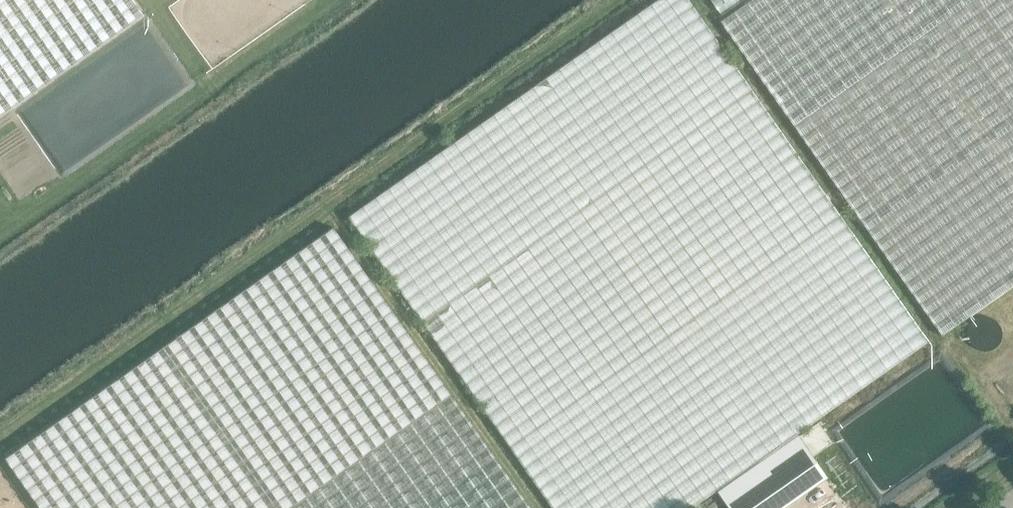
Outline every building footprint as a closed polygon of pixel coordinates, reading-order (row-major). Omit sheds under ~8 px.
[(145,17),(133,0),(0,0),(0,119),(145,17)] [(349,217),(553,507),(693,507),(717,491),(729,507),(785,507),(827,478),(797,435),(928,343),(687,0),(658,0),(349,217)] [(720,22),(942,337),(1012,286),(1012,0),(751,0),(720,22)] [(451,395),(333,227),(5,459),(40,507),(531,507),(451,395)] [(833,444),(818,423),(799,436),(814,457),(833,444)]
